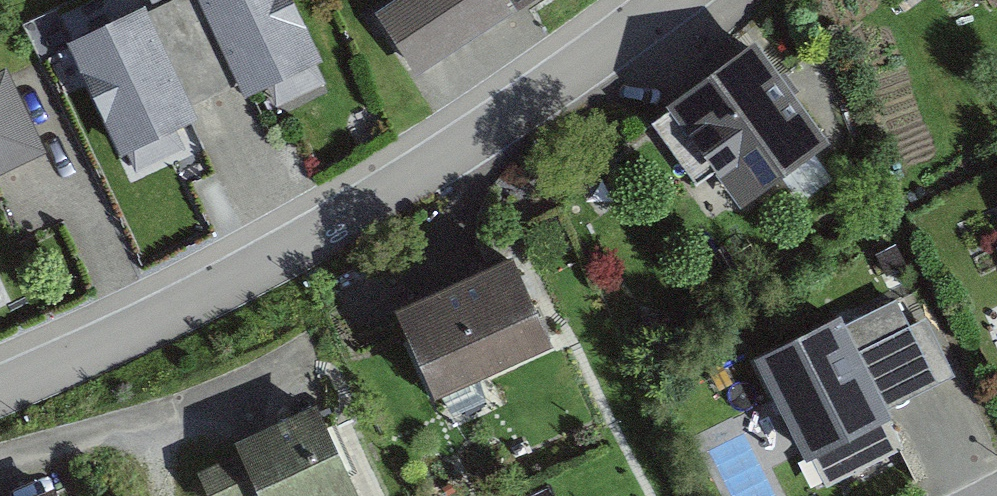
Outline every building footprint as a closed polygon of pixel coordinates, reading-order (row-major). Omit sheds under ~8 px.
[(66,50),(120,160),(201,121),(193,105),(239,82),(250,103),(324,68),(291,0),(168,0),(66,50)] [(382,18),(414,66),(511,0),(409,0),(382,18)] [(824,151),(753,52),(667,114),(738,212),(824,151)] [(0,82),(0,181),(43,163),(6,79),(0,82)] [(548,357),(509,271),(386,329),(425,414),(548,357)] [(888,424),(839,326),(754,369),(804,467),(888,424)] [(199,479),(207,495),(355,495),(317,410),(228,450),(234,464),(199,479)]
